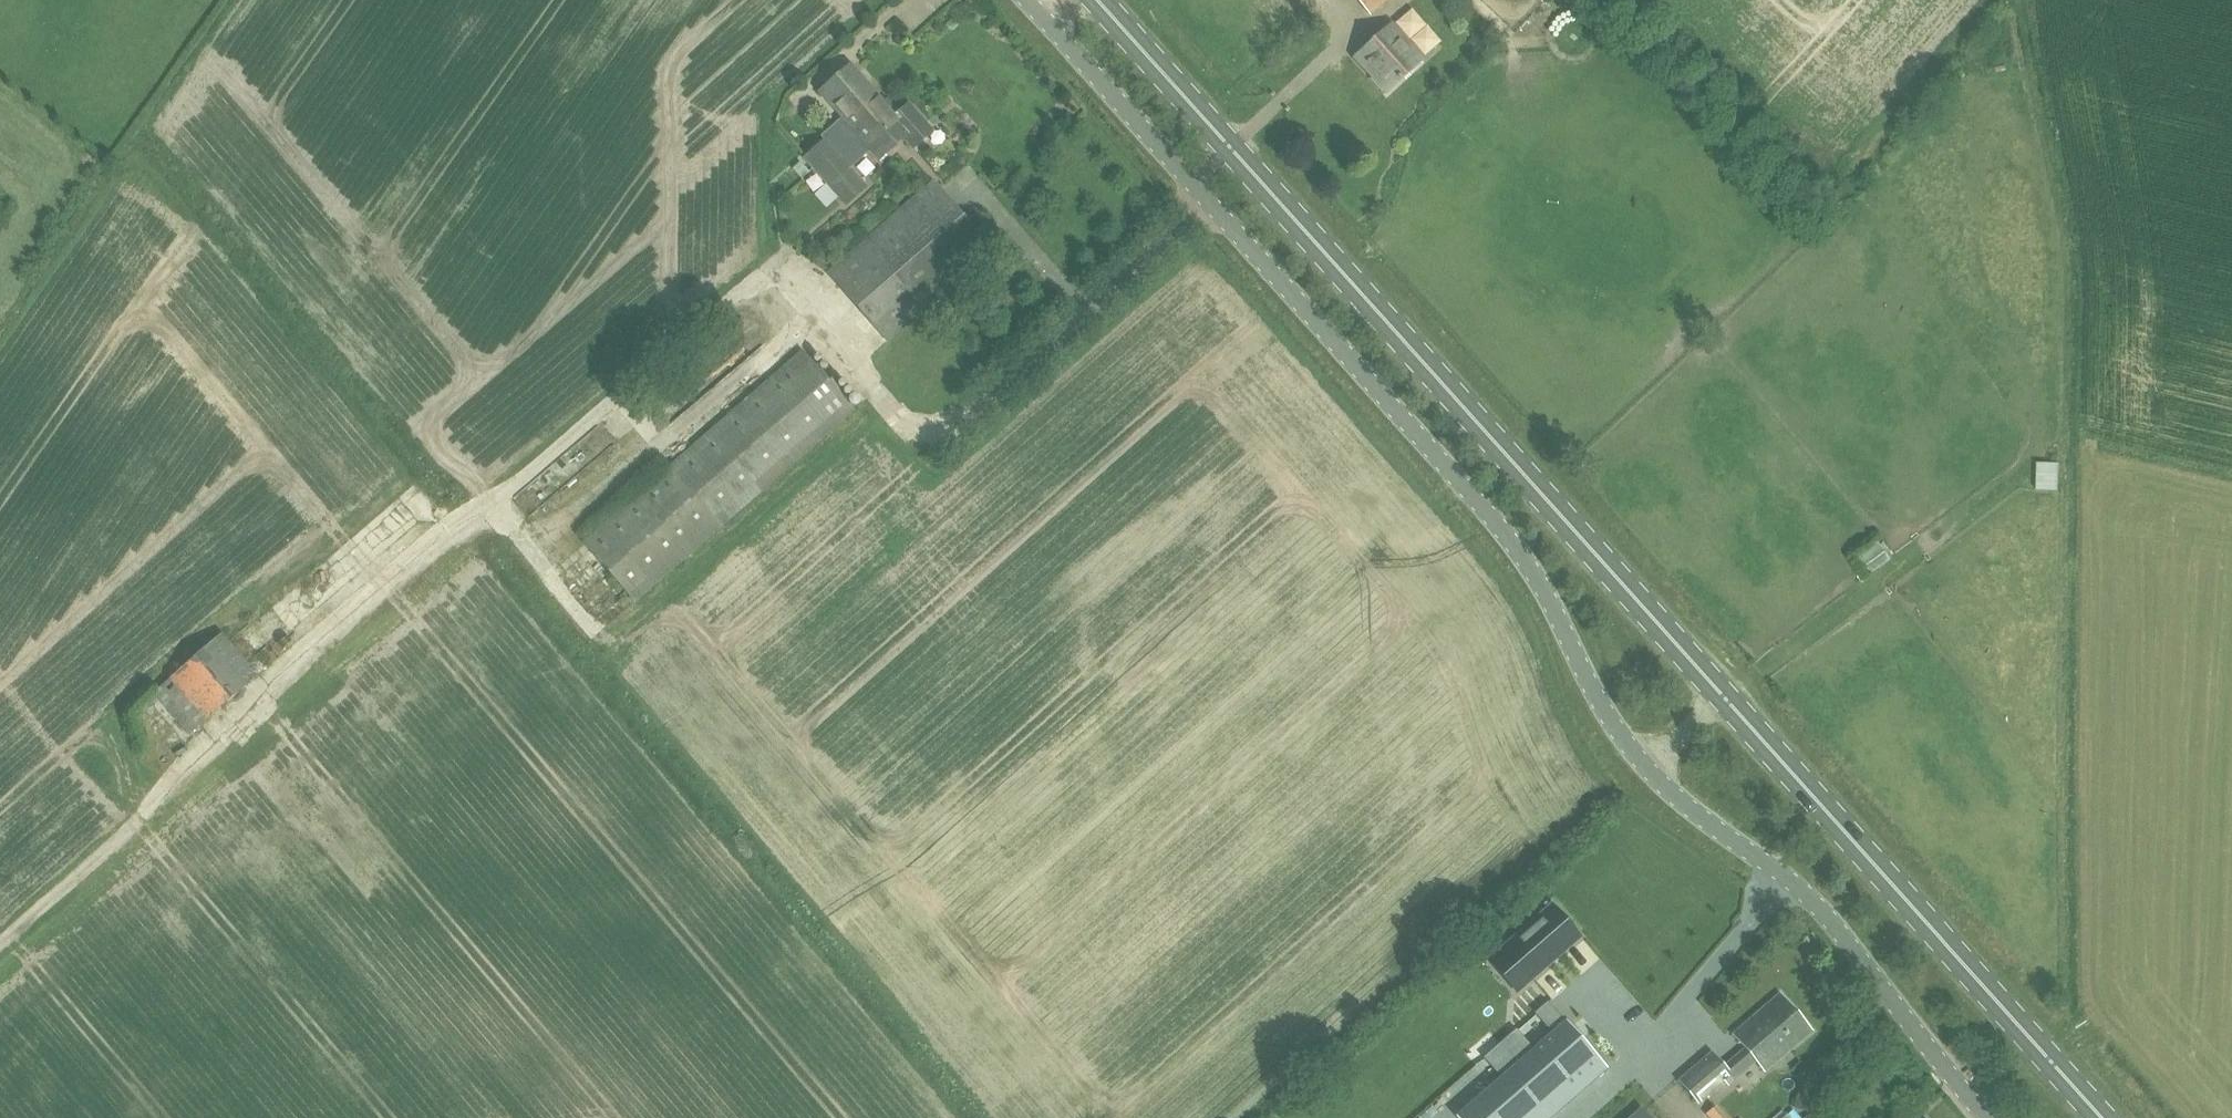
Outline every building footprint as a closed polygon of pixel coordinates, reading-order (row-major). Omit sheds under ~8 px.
[(1384,0),(1360,0),(1370,12),(1384,0)] [(1388,91),(1423,59),(1392,25),(1362,52),(1376,67),(1371,71),(1388,91)] [(821,135),(825,140),(805,157),(813,167),(887,101),(887,100),(884,103),(850,66),(822,91),(843,115),(821,135)] [(911,101),(898,112),(887,101),(813,167),(829,185),(847,205),(867,187),(849,167),(865,152),(869,148),(879,159),(904,136),(915,148),(936,129),(911,101)] [(888,340),(994,248),(991,245),(990,246),(933,181),(828,273),(888,340)] [(636,603),(721,528),(856,410),(802,349),(583,541),(636,603)] [(704,386),(675,402),(683,416),(711,400),(704,386)] [(559,506),(620,448),(604,432),(544,490),(559,506)] [(2047,489),(2068,490),(2068,461),(2047,461),(2047,489)] [(539,486),(523,499),(537,515),(553,502),(539,486)] [(1884,571),(1901,555),(1889,542),(1871,558),(1884,571)] [(189,735),(259,675),(223,633),(153,693),(189,735)] [(1578,936),(1553,906),(1503,949),(1528,978),(1531,976),(1532,977),(1548,964),(1547,963),(1560,951),(1561,952),(1577,939),(1575,938),(1578,936)] [(1744,1047),(1757,1061),(1765,1071),(1812,1031),(1781,994),(1734,1035),(1744,1047)] [(1566,1022),(1457,1116),(1459,1117),(1548,1117),(1606,1068),(1566,1022)] [(1713,1052),(1680,1081),(1699,1103),(1725,1080),(1730,1085),(1757,1061),(1744,1047),(1723,1065),(1713,1052)] [(1802,1095),(1798,1108),(1810,1112),(1814,1098),(1802,1095)] [(1630,1117),(1651,1117),(1642,1108),(1630,1117)] [(1724,1108),(1715,1116),(1717,1117),(1732,1117),(1724,1108)]
